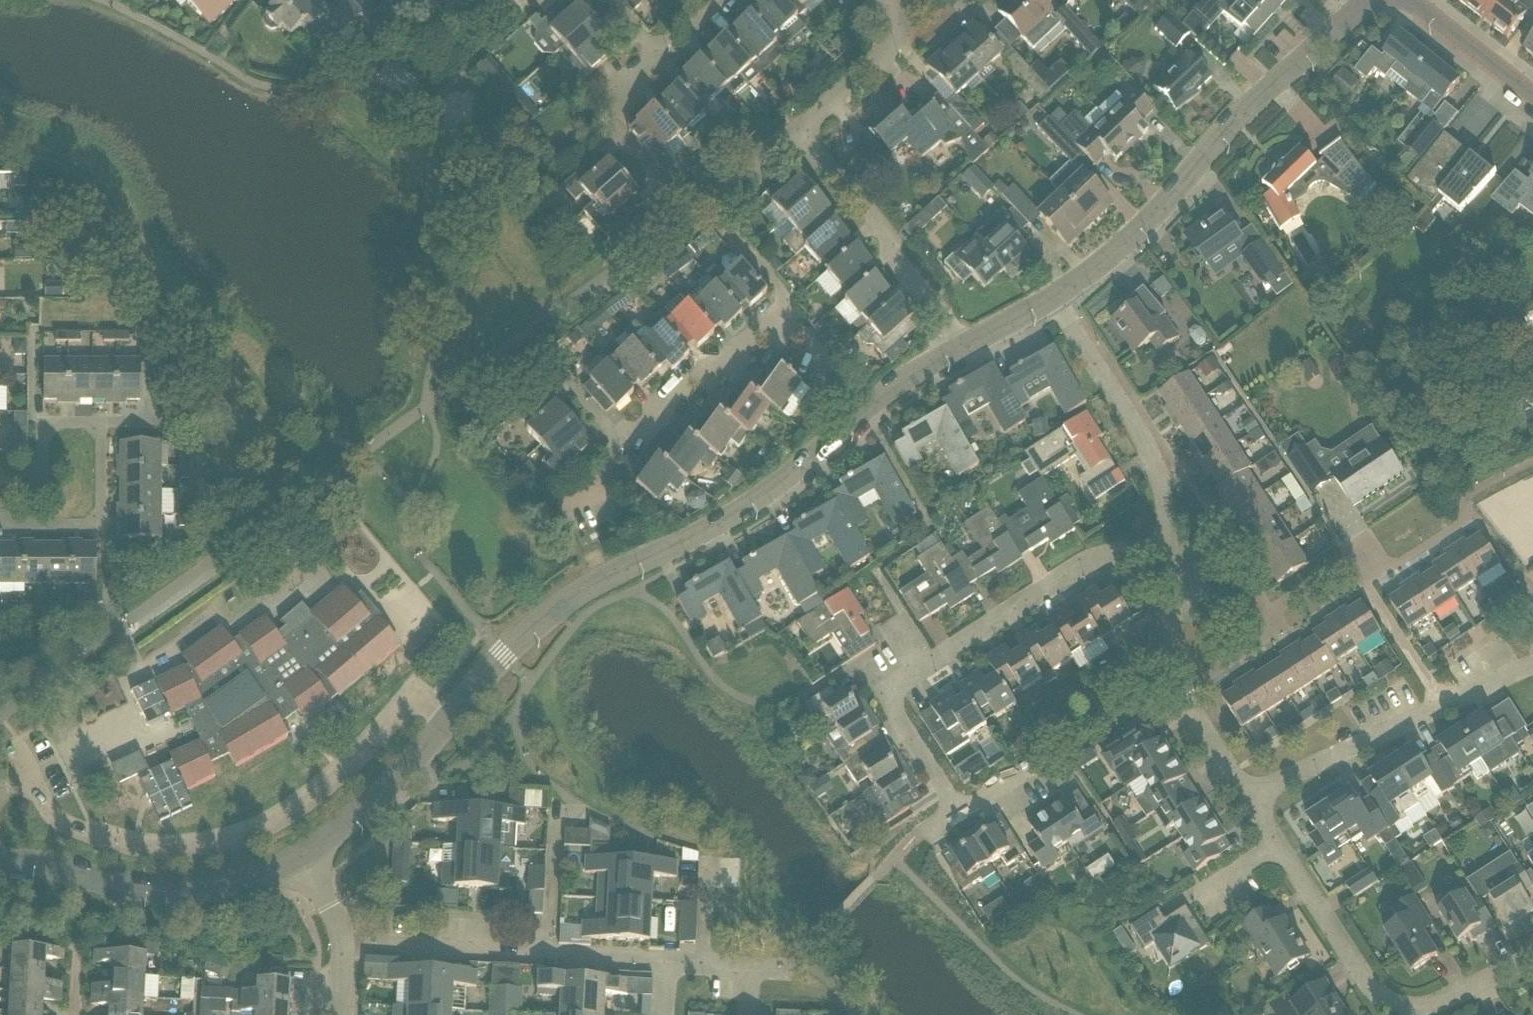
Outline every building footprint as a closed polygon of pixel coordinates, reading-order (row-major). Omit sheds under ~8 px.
[(187,3),(200,16),(204,12),(214,22),(224,13),(233,5),(228,0),(190,0),(187,3)] [(265,23),(267,27),(271,30),(277,30),(282,25),(291,36),(302,27),(312,39),(323,29),(317,22),(325,15),(312,0),(298,0),(298,1),(297,0),(280,0),(269,10),(271,13),(266,17),(265,23)] [(333,16),(345,30),(362,15),(349,0),(321,0),(320,1),(333,16)] [(351,2),(362,15),(363,15),(368,10),(374,5),(369,0),(353,0),(351,2)] [(368,10),(379,23),(391,13),(380,0),(374,5),(368,10)] [(630,11),(632,14),(641,6),(639,3),(636,0),(621,0),(630,11)] [(667,2),(674,10),(683,3),(680,0),(666,0),(667,2)] [(754,3),(759,9),(772,24),(763,31),(773,42),(781,34),(789,43),(806,29),(797,18),(783,2),(781,0),(757,0),(754,3)] [(783,2),(797,18),(806,10),(803,7),(811,0),(785,0),(783,2)] [(998,12),(1011,27),(1021,37),(1032,49),(1061,23),(1055,18),(1050,12),(1040,1),(1039,0),(1011,0),(998,12)] [(1139,14),(1153,1),(1152,0),(1123,0),(1139,14)] [(1225,17),(1240,30),(1244,26),(1253,35),(1285,0),(1205,0),(1182,25),(1198,40),(1208,30),(1206,28),(1221,13),(1225,17)] [(1469,8),(1475,0),(1458,0),(1469,8)] [(1469,8),(1487,23),(1496,11),(1489,5),(1493,0),(1475,0),(1469,8)] [(1520,24),(1528,14),(1515,4),(1519,0),(1493,0),(1489,5),(1496,11),(1487,23),(1508,39),(1520,24)] [(667,2),(654,13),(661,21),(674,10),(667,2)] [(541,22),(534,29),(537,32),(535,34),(555,55),(559,52),(564,47),(594,21),(579,4),(561,20),(553,12),(541,22)] [(1092,57),(1101,49),(1102,49),(1064,9),(1055,18),(1092,57)] [(751,68),(776,46),(773,42),(763,31),(751,16),(749,15),(732,29),(737,35),(729,42),(742,57),(751,68)] [(1189,35),(1167,15),(1155,29),(1176,49),(1189,35)] [(564,47),(559,52),(583,80),(608,58),(598,47),(608,37),(594,21),(564,47)] [(972,26),(950,47),(978,77),(1000,57),(1000,56),(972,26)] [(997,35),(988,43),(1000,56),(1000,57),(1002,60),(1012,51),(997,35)] [(1409,85),(1430,58),(1401,35),(1383,57),(1373,49),(1356,71),(1367,80),(1376,69),(1386,77),(1391,71),(1409,85)] [(711,56),(703,63),(717,79),(726,90),(733,98),(747,85),(740,77),(751,68),(742,57),(729,42),(724,37),(707,52),(711,56)] [(928,67),(941,82),(955,97),(978,77),(950,47),(928,67)] [(1113,61),(1102,49),(1101,49),(1092,57),(1103,69),(1113,61)] [(1052,94),(1012,51),(1002,60),(1042,103),(1052,94)] [(1152,87),(1161,97),(1175,111),(1211,77),(1188,53),(1152,87)] [(478,70),(503,100),(516,88),(491,58),(489,60),(478,70)] [(1430,58),(1409,85),(1404,91),(1432,114),(1443,100),(1444,101),(1460,82),(1430,58)] [(686,78),(678,86),(691,101),(699,110),(707,103),(709,105),(726,90),(717,79),(703,63),(699,59),(682,74),(686,78)] [(802,76),(810,85),(819,76),(812,68),(802,76)] [(1329,86),(1345,99),(1358,83),(1343,69),(1329,86)] [(665,105),(657,112),(679,138),(678,138),(682,142),(682,141),(687,137),(691,133),(688,130),(704,116),(699,110),(691,101),(678,86),(677,85),(660,100),(665,105)] [(790,102),(799,94),(791,86),(782,93),(790,102)] [(516,88),(503,100),(526,126),(539,115),(516,88)] [(1152,111),(1139,96),(1133,91),(1104,119),(1131,147),(1147,132),(1139,123),(1152,111)] [(975,136),(976,136),(952,110),(943,118),(940,115),(927,100),(905,120),(918,135),(907,144),(921,160),(941,143),(944,146),(961,140),(967,161),(972,166),(988,151),(975,136)] [(952,110),(976,136),(983,130),(982,127),(983,126),(960,100),(950,108),(952,110)] [(763,109),(770,118),(780,110),(773,101),(763,109)] [(704,105),(699,110),(704,116),(709,111),(704,105)] [(896,154),(907,144),(918,135),(905,120),(893,106),(866,130),(878,144),(868,153),(880,168),(896,154)] [(637,124),(629,131),(636,140),(643,148),(660,168),(665,174),(674,166),(669,160),(663,153),(662,152),(678,138),(679,138),(657,112),(652,107),(635,122),(637,124)] [(1058,110),(1049,119),(1057,128),(1067,119),(1058,110)] [(1088,162),(1093,167),(1107,154),(1115,163),(1131,147),(1104,119),(1091,131),(1074,112),(1067,119),(1057,128),(1066,137),(1088,162)] [(1421,114),(1398,142),(1421,162),(1445,134),(1421,114)] [(1045,115),(1035,124),(1038,127),(1048,118),(1045,115)] [(1038,127),(1037,128),(1055,147),(1071,164),(1050,185),(1055,190),(1060,196),(1089,226),(1111,205),(1079,171),(1088,162),(1066,137),(1057,128),(1049,119),(1048,118),(1038,127)] [(982,143),(990,151),(999,143),(991,135),(982,143)] [(1432,204),(1428,208),(1434,212),(1444,199),(1461,213),(1493,177),(1445,135),(1432,150),(1406,182),(1432,204)] [(687,137),(682,141),(686,145),(693,153),(698,149),(695,145),(696,144),(691,139),(690,138),(689,139),(687,137)] [(1263,199),(1261,199),(1280,231),(1302,218),(1294,205),(1305,198),(1307,196),(1308,194),(1309,191),(1311,188),(1316,185),(1320,184),(1323,183),(1327,185),(1349,198),(1353,196),(1360,203),(1377,187),(1368,178),(1341,142),(1342,141),(1341,140),(1320,156),(1321,157),(1322,156),(1325,159),(1318,166),(1300,148),(1263,184),(1264,185),(1265,185),(1273,193),(1263,200),(1263,199)] [(853,150),(846,157),(851,164),(848,167),(853,173),(864,163),(853,150)] [(584,194),(592,204),(623,177),(608,161),(590,177),(582,168),(562,186),(576,202),(584,194)] [(973,167),(961,178),(981,199),(992,188),(973,167)] [(1516,172),(1499,192),(1491,201),(1513,217),(1519,207),(1527,197),(1532,202),(1532,176),(1529,181),(1516,172)] [(15,173),(15,187),(27,187),(27,173),(15,173)] [(623,177),(592,204),(583,212),(605,238),(627,219),(619,210),(638,194),(623,177)] [(787,220),(816,194),(802,177),(783,194),(776,185),(766,194),(774,202),(772,204),(785,218),(787,220)] [(1013,187),(1008,192),(1000,183),(994,189),(1012,208),(1025,222),(1036,212),(1013,187)] [(1402,192),(1392,201),(1404,214),(1414,204),(1402,192)] [(795,257),(805,248),(820,235),(835,222),(828,213),(831,210),(816,194),(787,220),(796,230),(782,242),(795,257)] [(1067,246),(1089,226),(1060,196),(1039,216),(1067,246)] [(938,198),(917,218),(926,229),(948,209),(938,198)] [(984,226),(995,239),(984,249),(1003,271),(1011,280),(1032,261),(1013,240),(1022,232),(1002,210),(984,226)] [(1203,226),(1187,237),(1199,254),(1207,265),(1235,245),(1254,272),(1267,291),(1271,288),(1270,287),(1287,275),(1274,257),(1264,243),(1252,227),(1252,228),(1240,237),(1224,215),(1205,229),(1203,226)] [(749,225),(741,216),(733,223),(741,231),(749,225)] [(820,235),(805,248),(819,265),(822,262),(829,271),(836,264),(852,251),(845,243),(850,238),(835,222),(820,235)] [(587,253),(597,245),(590,237),(581,246),(587,253)] [(957,258),(954,255),(944,264),(956,277),(965,269),(983,289),(1003,271),(984,249),(976,240),(957,258)] [(16,246),(16,260),(32,260),(32,246),(16,246)] [(691,246),(686,250),(692,258),(697,253),(691,246)] [(858,290),(874,276),(867,267),(871,263),(857,246),(852,251),(836,264),(829,271),(826,273),(841,290),(844,288),(851,296),(858,290)] [(693,261),(684,250),(659,268),(667,279),(668,279),(691,262),(693,261)] [(724,296),(737,311),(745,304),(750,309),(766,294),(736,259),(735,260),(731,257),(726,258),(722,261),(721,266),(722,270),(719,273),(716,269),(706,277),(715,287),(724,296)] [(783,268),(775,259),(770,264),(778,273),(783,268)] [(667,279),(659,268),(637,282),(646,294),(667,279)] [(1287,275),(1270,287),(1271,288),(1277,297),(1294,285),(1287,275)] [(851,296),(845,302),(860,319),(859,320),(853,325),(859,333),(878,317),(871,309),(889,292),(874,276),(858,290),(851,296)] [(1164,278),(1154,285),(1163,297),(1173,290),(1164,278)] [(637,282),(630,287),(638,299),(646,294),(637,282)] [(64,283),(45,283),(45,297),(63,297),(64,283)] [(737,312),(737,311),(724,296),(715,287),(705,295),(698,286),(683,300),(698,318),(712,334),(720,326),(724,331),(741,316),(737,312)] [(630,287),(622,293),(631,305),(638,299),(630,287)] [(1136,305),(1112,323),(1134,353),(1150,341),(1159,353),(1175,341),(1179,338),(1163,317),(1166,314),(1144,288),(1131,299),(1136,305)] [(631,305),(622,293),(603,307),(611,318),(631,305)] [(670,337),(684,352),(692,345),(696,350),(713,335),(712,334),(698,318),(683,300),(679,296),(654,318),(661,327),(670,337)] [(892,304),(878,317),(859,333),(857,334),(866,345),(872,345),(883,358),(902,341),(895,333),(913,316),(898,299),(892,304)] [(611,318),(603,307),(591,316),(599,326),(611,318)] [(579,327),(588,340),(601,329),(592,317),(579,327)] [(688,357),(684,352),(670,337),(661,327),(652,335),(646,328),(645,329),(643,327),(634,336),(629,340),(632,343),(632,344),(645,359),(657,372),(657,373),(666,366),(671,371),(688,357)] [(1195,327),(1189,331),(1190,337),(1195,344),(1200,346),(1206,342),(1205,336),(1200,329),(1195,327)] [(151,329),(135,329),(135,339),(151,339),(151,329)] [(575,347),(584,339),(577,332),(569,339),(575,347)] [(68,334),(55,334),(55,342),(68,342),(68,334)] [(80,334),(68,334),(68,342),(80,343),(80,334)] [(116,343),(116,335),(104,334),(103,342),(116,343)] [(128,343),(128,335),(116,335),(116,343),(128,343)] [(16,355),(28,355),(28,340),(16,340),(16,355)] [(640,388),(657,373),(657,372),(645,359),(632,344),(622,352),(613,342),(598,356),(606,365),(607,365),(615,374),(628,390),(636,383),(640,388)] [(1011,378),(1002,384),(1016,409),(1051,389),(1066,415),(1084,404),(1052,348),(1008,374),(1011,378)] [(1213,359),(1199,368),(1207,379),(1220,370),(1213,359)] [(1310,360),(1297,368),(1308,385),(1321,376),(1310,360)] [(43,361),(43,381),(43,401),(68,401),(68,361),(43,361)] [(92,361),(68,361),(68,401),(92,401),(92,361)] [(116,401),(116,361),(92,361),(92,401),(116,401)] [(116,361),(116,401),(141,401),(141,361),(116,361)] [(592,382),(583,390),(591,399),(600,392),(615,409),(632,395),(628,390),(615,374),(607,365),(606,365),(589,379),(592,382)] [(740,384),(740,386),(751,394),(770,408),(778,414),(788,421),(800,405),(791,398),(801,384),(792,378),(780,369),(777,374),(772,380),(756,368),(754,366),(741,383),(740,384)] [(856,374),(865,384),(872,377),(863,367),(856,374)] [(950,398),(941,403),(945,410),(955,427),(966,421),(968,420),(961,407),(982,395),(1005,433),(1024,422),(1016,409),(1002,384),(992,367),(947,392),(950,398)] [(1164,409),(1171,420),(1205,398),(1189,374),(1159,394),(1168,407),(1164,409)] [(1229,383),(1219,390),(1223,397),(1234,390),(1229,383)] [(709,408),(718,414),(748,437),(750,434),(770,408),(751,394),(734,416),(723,408),(733,395),(723,388),(709,408)] [(1516,418),(1532,409),(1532,397),(1528,389),(1506,400),(1516,418)] [(1220,421),(1205,398),(1171,420),(1177,430),(1181,427),(1190,441),(1220,421)] [(526,430),(541,446),(571,420),(556,403),(538,419),(531,411),(521,419),(528,428),(526,430)] [(748,437),(718,414),(702,437),(693,430),(702,417),(692,410),(679,429),(689,437),(718,458),(730,442),(739,449),(748,437)] [(977,465),(964,442),(945,410),(902,435),(905,441),(894,447),(908,472),(923,463),(915,450),(936,439),(958,477),(977,465)] [(1095,427),(1086,413),(1024,454),(1028,461),(1036,473),(1040,479),(1078,454),(1089,471),(1084,473),(1093,487),(1087,491),(1094,501),(1115,488),(1108,478),(1116,473),(1089,431),(1095,427)] [(20,430),(28,430),(28,414),(15,414),(15,425),(20,430)] [(1243,425),(1250,435),(1260,429),(1253,418),(1243,425)] [(1048,434),(1046,419),(1032,421),(1034,436),(1048,434)] [(583,439),(585,437),(571,420),(541,446),(549,457),(541,463),(555,479),(591,448),(583,439)] [(805,421),(800,428),(808,434),(813,426),(805,421)] [(966,421),(955,427),(964,442),(975,436),(966,421)] [(1194,457),(1201,467),(1236,445),(1220,421),(1190,441),(1199,454),(1194,457)] [(1391,457),(1384,446),(1370,426),(1346,442),(1357,457),(1331,474),(1343,490),(1354,507),(1403,473),(1391,457)] [(1260,429),(1250,435),(1256,444),(1266,438),(1260,429)] [(648,452),(657,459),(686,480),(698,464),(708,471),(718,458),(689,437),(672,459),(663,453),(672,441),(662,433),(648,452)] [(120,443),(120,468),(159,468),(159,443),(120,443)] [(1287,456),(1312,493),(1331,480),(1308,446),(1307,443),(1287,456)] [(1216,489),(1217,490),(1247,470),(1251,468),(1236,445),(1201,467),(1208,477),(1212,474),(1220,486),(1216,489)] [(1276,453),(1266,459),(1273,469),(1283,463),(1276,453)] [(686,480),(657,459),(640,482),(631,475),(641,462),(631,455),(617,474),(655,503),(668,486),(677,492),(686,480)] [(187,468),(187,456),(177,456),(177,468),(187,468)] [(836,503),(852,531),(869,521),(862,510),(881,500),(896,527),(915,516),(884,460),(839,484),(842,491),(832,496),(836,503)] [(1028,461),(1021,466),(1029,478),(1036,473),(1028,461)] [(527,462),(517,470),(528,483),(538,475),(527,462)] [(159,492),(159,468),(120,468),(120,492),(159,492)] [(177,480),(187,480),(187,468),(177,468),(177,480)] [(1222,506),(1229,516),(1263,494),(1247,470),(1217,490),(1226,503),(1222,506)] [(1291,475),(1282,481),(1292,495),(1301,489),(1291,475)] [(996,522),(1020,558),(1056,535),(1059,540),(1073,530),(1062,513),(1040,479),(1016,494),(1034,522),(1019,533),(1014,526),(1012,527),(1005,517),(996,522)] [(159,516),(159,492),(120,492),(120,516),(159,516)] [(1278,517),(1263,494),(1229,516),(1235,525),(1239,523),(1248,537),(1278,517)] [(1307,498),(1298,504),(1304,513),(1313,507),(1307,498)] [(187,516),(187,503),(178,503),(178,516),(187,516)] [(796,534),(787,539),(809,579),(822,572),(806,542),(827,531),(849,569),(867,559),(852,531),(836,503),(792,528),(796,534)] [(950,561),(968,589),(1004,565),(1007,571),(1022,561),(1020,558),(996,522),(988,508),(964,524),(981,551),(966,561),(961,553),(950,561)] [(1062,513),(1073,530),(1081,525),(1071,508),(1062,513)] [(159,540),(159,516),(120,516),(120,540),(159,540)] [(178,529),(187,529),(187,516),(178,516),(178,529)] [(1252,552),(1259,563),(1293,541),(1278,517),(1248,537),(1256,549),(1252,552)] [(1456,546),(1478,580),(1502,564),(1483,534),(1468,544),(1466,540),(1456,546)] [(809,579),(787,539),(741,564),(745,570),(734,575),(748,600),(762,592),(755,580),(777,568),(799,607),(818,596),(809,579)] [(1309,565),(1293,541),(1259,563),(1266,573),(1270,570),(1280,584),(1309,565)] [(973,597),(968,589),(950,561),(939,544),(915,559),(925,575),(898,593),(907,607),(919,625),(956,601),(960,606),(973,597)] [(11,585),(24,585),(24,545),(0,545),(0,585),(11,585)] [(24,545),(24,585),(48,585),(48,545),(24,545)] [(48,545),(48,585),(72,585),(71,545),(48,545)] [(71,545),(72,585),(96,585),(96,545),(71,545)] [(1448,557),(1435,565),(1457,599),(1455,595),(1478,580),(1456,546),(1446,553),(1448,557)] [(684,588),(687,594),(677,600),(691,626),(706,617),(698,603),(719,592),(741,631),(759,621),(748,600),(734,575),(728,564),(684,588)] [(1457,599),(1435,565),(1433,566),(1436,570),(1424,578),(1421,574),(1411,580),(1433,614),(1457,599)] [(1390,600),(1409,630),(1433,614),(1411,580),(1401,587),(1403,591),(1390,600)] [(154,681),(132,692),(148,725),(170,715),(168,711),(171,710),(173,715),(186,709),(195,729),(202,743),(173,757),(174,759),(179,770),(180,772),(177,774),(172,762),(138,778),(146,794),(152,807),(160,823),(193,807),(182,784),(185,782),(187,788),(213,775),(208,765),(228,755),(235,766),(286,736),(279,725),(298,711),(305,721),(331,703),(330,703),(337,696),(362,675),(360,673),(370,664),(372,667),(397,647),(377,622),(373,626),(367,619),(375,613),(361,596),(353,602),(341,588),(311,614),(302,604),(281,622),(285,628),(276,635),(264,618),(231,642),(220,629),(182,656),(189,665),(157,680),(168,704),(165,705),(154,681)] [(1084,611),(1101,638),(1113,630),(1114,633),(1134,620),(1138,627),(1149,619),(1149,617),(1144,609),(1131,617),(1114,591),(1104,599),(1097,588),(1078,601),(1084,611)] [(1523,598),(1517,588),(1492,605),(1498,614),(1523,598)] [(849,645),(841,650),(849,663),(874,646),(867,634),(868,634),(851,609),(857,605),(848,591),(797,625),(812,648),(839,630),(849,645)] [(24,595),(12,595),(12,604),(24,603),(24,595)] [(24,603),(37,603),(37,595),(24,595),(24,603)] [(72,595),(60,595),(60,603),(72,603),(72,595)] [(72,603),(85,603),(85,595),(72,595),(72,603)] [(1477,607),(1486,622),(1497,615),(1488,600),(1477,607)] [(1358,649),(1381,634),(1382,633),(1363,603),(1346,614),(1343,610),(1336,615),(1358,649)] [(1047,621),(1053,630),(1071,657),(1082,650),(1083,652),(1103,640),(1101,638),(1084,611),(1073,618),(1067,608),(1047,621)] [(1315,634),(1337,668),(1339,667),(1336,663),(1358,649),(1336,615),(1326,622),(1328,625),(1315,634)] [(766,616),(763,621),(766,627),(772,627),(776,621),(772,616),(766,616)] [(1453,627),(1444,632),(1450,641),(1458,635),(1453,627)] [(1017,641),(1023,651),(1042,679),(1043,679),(1047,686),(1059,678),(1054,671),(1072,659),(1071,657),(1053,630),(1043,637),(1037,628),(1017,641)] [(1314,683),(1337,668),(1315,634),(1314,634),(1317,638),(1304,646),(1302,642),(1292,649),(1314,683)] [(714,660),(722,656),(716,644),(708,649),(714,660)] [(1042,679),(1023,651),(1013,657),(1007,647),(986,660),(997,676),(1010,697),(1021,690),(1023,692),(1042,679)] [(1284,659),(1271,668),(1290,698),(1314,683),(1292,649),(1281,655),(1284,659)] [(1380,683),(1396,672),(1388,660),(1375,669),(1376,672),(1374,674),(1379,682),(1380,683)] [(0,679),(9,665),(0,662),(0,679)] [(1245,679),(1267,714),(1290,698),(1271,668),(1257,676),(1255,672),(1245,679)] [(961,686),(967,696),(984,722),(995,715),(998,719),(1017,707),(1010,697),(997,676),(987,683),(981,673),(961,686)] [(1369,689),(1379,682),(1374,674),(1364,680),(1369,689)] [(1243,729),(1267,714),(1245,679),(1234,686),(1237,690),(1223,698),(1243,729)] [(812,700),(808,702),(814,711),(812,712),(826,734),(865,708),(852,689),(844,694),(843,693),(835,698),(829,689),(812,700)] [(1092,691),(1087,694),(1091,701),(1097,698),(1092,691)] [(1327,697),(1332,705),(1342,699),(1337,691),(1327,697)] [(987,727),(984,722),(967,696),(957,703),(951,693),(930,706),(945,729),(933,737),(947,758),(971,742),(968,739),(987,727)] [(1311,703),(1317,714),(1328,707),(1321,696),(1311,703)] [(1510,701),(1484,716),(1493,730),(1508,720),(1518,735),(1525,731),(1528,728),(1510,701)] [(823,736),(843,765),(868,749),(862,739),(870,734),(869,733),(878,727),(865,708),(826,734),(823,736)] [(1513,738),(1518,735),(1508,720),(1493,730),(1484,716),(1463,730),(1490,772),(1521,752),(1519,747),(1518,746),(1513,738)] [(1284,736),(1293,729),(1288,720),(1278,727),(1284,736)] [(1266,736),(1271,744),(1281,738),(1276,730),(1266,736)] [(1441,764),(1456,787),(1474,775),(1477,780),(1490,772),(1463,730),(1442,744),(1451,758),(1441,764)] [(1518,746),(1530,739),(1528,736),(1525,731),(1518,735),(1513,738),(1518,746)] [(1134,737),(1104,757),(1113,772),(1117,769),(1129,788),(1144,778),(1176,758),(1163,738),(1151,746),(1142,732),(1134,737)] [(868,749),(843,765),(856,785),(866,778),(873,789),(905,768),(892,749),(884,754),(883,753),(875,758),(868,749)] [(1393,764),(1419,804),(1433,795),(1437,801),(1456,789),(1455,788),(1456,787),(1441,764),(1436,756),(1423,764),(1414,750),(1393,764)] [(113,767),(114,770),(120,783),(147,770),(140,754),(113,767)] [(1147,818),(1156,813),(1178,799),(1171,788),(1188,777),(1176,758),(1144,778),(1152,791),(1136,801),(1147,818)] [(957,770),(967,784),(977,777),(967,763),(957,770)] [(1401,837),(1396,828),(1408,820),(1404,815),(1418,805),(1418,804),(1419,804),(1393,764),(1372,778),(1381,793),(1370,801),(1374,807),(1396,840),(1401,837)] [(918,787),(905,768),(873,789),(863,796),(875,815),(873,816),(880,827),(908,809),(902,799),(910,794),(909,793),(918,787)] [(809,771),(800,779),(807,789),(817,781),(809,771)] [(834,789),(826,779),(810,789),(818,800),(834,789)] [(509,791),(508,808),(524,809),(525,792),(509,791)] [(528,791),(527,808),(546,809),(547,792),(528,791)] [(1352,791),(1330,805),(1350,835),(1354,841),(1364,835),(1369,843),(1379,837),(1386,846),(1396,840),(1374,807),(1366,812),(1352,791)] [(1068,798),(1049,810),(1069,843),(1074,850),(1086,842),(1104,830),(1101,825),(1090,808),(1079,815),(1068,798)] [(1175,826),(1183,838),(1214,818),(1202,799),(1185,810),(1178,799),(1156,813),(1168,830),(1175,826)] [(455,846),(476,847),(479,808),(433,805),(432,820),(457,822),(455,846)] [(1350,835),(1330,805),(1309,819),(1322,839),(1314,845),(1330,869),(1343,860),(1334,845),(1350,835)] [(498,849),(514,850),(516,826),(524,826),(525,811),(479,808),(476,847),(498,849)] [(1069,843),(1049,810),(1030,822),(1041,840),(1030,847),(1044,869),(1061,859),(1056,851),(1069,843)] [(1482,830),(1490,825),(1496,821),(1490,811),(1476,820),(1482,830)] [(1195,874),(1216,860),(1209,849),(1227,837),(1214,818),(1183,838),(1192,851),(1184,856),(1195,874)] [(589,819),(588,830),(609,839),(610,829),(589,819)] [(1124,819),(1114,825),(1121,836),(1130,830),(1124,819)] [(990,820),(970,833),(992,864),(1002,857),(1008,867),(1028,854),(1011,830),(1001,836),(996,828),(995,828),(990,820)] [(1496,834),(1490,825),(1482,830),(1480,831),(1487,840),(1496,834)] [(396,828),(396,840),(409,841),(410,828),(396,828)] [(1137,840),(1130,830),(1121,836),(1127,846),(1137,840)] [(1425,838),(1431,848),(1442,841),(1436,831),(1425,838)] [(951,869),(961,885),(965,891),(981,879),(984,883),(996,875),(990,865),(992,864),(970,833),(951,846),(957,854),(955,855),(960,863),(951,869)] [(849,845),(855,854),(865,847),(859,838),(849,845)] [(1410,862),(1396,840),(1386,846),(1400,868),(1410,862)] [(393,843),(391,883),(406,884),(408,844),(393,843)] [(436,891),(435,907),(441,908),(451,909),(455,909),(456,887),(473,888),(476,847),(455,846),(443,845),(441,864),(440,886),(444,886),(444,891),(436,891)] [(596,898),(607,899),(628,900),(631,860),(609,859),(609,847),(593,846),(593,858),(586,857),(585,873),(597,874),(596,898)] [(513,868),(514,850),(498,849),(476,847),(473,888),(507,890),(508,868),(513,868)] [(683,863),(698,863),(699,854),(683,849),(683,863)] [(1501,876),(1485,887),(1511,927),(1532,912),(1532,909),(1524,895),(1532,889),(1532,888),(1531,885),(1518,865),(1512,855),(1495,866),(1501,876)] [(628,900),(650,902),(652,877),(676,879),(677,863),(631,860),(628,900)] [(1401,870),(1409,882),(1420,875),(1412,863),(1401,870)] [(531,864),(530,870),(529,893),(544,894),(546,865),(531,864)] [(1095,865),(1087,870),(1090,875),(1094,881),(1100,877),(1102,875),(1095,865)] [(1086,869),(1077,875),(1081,881),(1085,887),(1090,883),(1094,881),(1090,875),(1087,870),(1086,869)] [(1356,899),(1372,888),(1380,884),(1371,870),(1347,886),(1356,899)] [(1425,883),(1420,875),(1409,882),(1417,894),(1428,887),(1425,883)] [(1094,881),(1090,883),(1096,892),(1105,886),(1104,883),(1102,880),(1100,877),(1094,881)] [(1031,886),(1035,894),(1046,887),(1041,880),(1031,886)] [(1169,890),(1165,884),(1159,883),(1153,887),(1159,897),(1169,890)] [(1497,927),(1486,910),(1477,897),(1471,901),(1467,894),(1439,913),(1459,942),(1471,934),(1476,941),(1497,927)] [(1395,912),(1402,923),(1387,934),(1413,973),(1438,957),(1424,934),(1436,926),(1417,897),(1395,912)] [(590,939),(626,941),(628,900),(607,899),(596,898),(594,924),(582,923),(581,938),(590,939)] [(648,942),(650,902),(628,900),(626,941),(648,942)] [(994,905),(983,912),(990,923),(1001,916),(1010,911),(1003,900),(994,905)] [(679,944),(693,944),(694,944),(696,903),(681,902),(679,944)] [(1193,957),(1195,956),(1211,945),(1187,907),(1167,920),(1160,910),(1133,926),(1148,949),(1160,941),(1173,962),(1190,951),(1193,957)] [(1282,975),(1293,968),(1310,957),(1286,920),(1280,924),(1271,910),(1243,927),(1259,951),(1265,947),(1282,975)] [(1131,944),(1125,933),(1117,938),(1123,949),(1131,944)] [(160,945),(148,944),(148,956),(159,957),(160,945)] [(11,967),(11,969),(46,972),(46,960),(63,961),(64,950),(12,947),(11,967)] [(111,976),(144,978),(146,956),(94,953),(94,964),(112,965),(111,976)] [(230,964),(212,956),(205,972),(224,980),(230,964)] [(283,960),(272,959),(271,959),(271,970),(282,971),(283,960)] [(407,1008),(429,1009),(431,969),(386,966),(385,982),(408,983),(407,1008)] [(11,969),(10,991),(61,994),(62,984),(45,983),(46,972),(11,969)] [(429,1009),(451,1010),(452,986),(475,987),(476,971),(431,969),(429,1009)] [(560,1014),(581,1014),(583,977),(538,975),(537,990),(561,992),(560,1014)] [(143,999),(144,978),(111,976),(111,987),(93,985),(92,996),(143,999)] [(581,1014),(603,1014),(604,994),(627,996),(628,980),(583,977),(581,1014)] [(193,1002),(194,981),(181,980),(180,1002),(193,1002)] [(241,1002),(288,1005),(289,983),(257,981),(256,991),(242,990),(242,991),(202,990),(201,1000),(210,1001),(226,1002),(233,1002),(241,1002)] [(1327,983),(1294,1004),(1288,993),(1270,1005),(1276,1014),(1348,1014),(1327,983)] [(505,1014),(506,989),(491,988),(490,1013),(505,1014)] [(505,1014),(520,1014),(521,1014),(522,990),(506,989),(505,1014)] [(10,991),(8,1013),(42,1014),(43,1003),(61,1004),(61,994),(10,991)] [(143,999),(92,996),(91,1007),(110,1008),(109,1014),(142,1014),(143,999)] [(641,997),(640,1014),(650,1014),(651,998),(641,997)] [(209,1013),(210,1001),(201,1000),(200,1014),(209,1014),(209,1013)] [(210,1001),(209,1013),(219,1014),(226,1013),(226,1002),(210,1001)] [(241,1002),(233,1002),(232,1011),(241,1011),(241,1002)] [(288,1005),(241,1002),(241,1011),(255,1012),(255,1014),(288,1014),(288,1005)]
